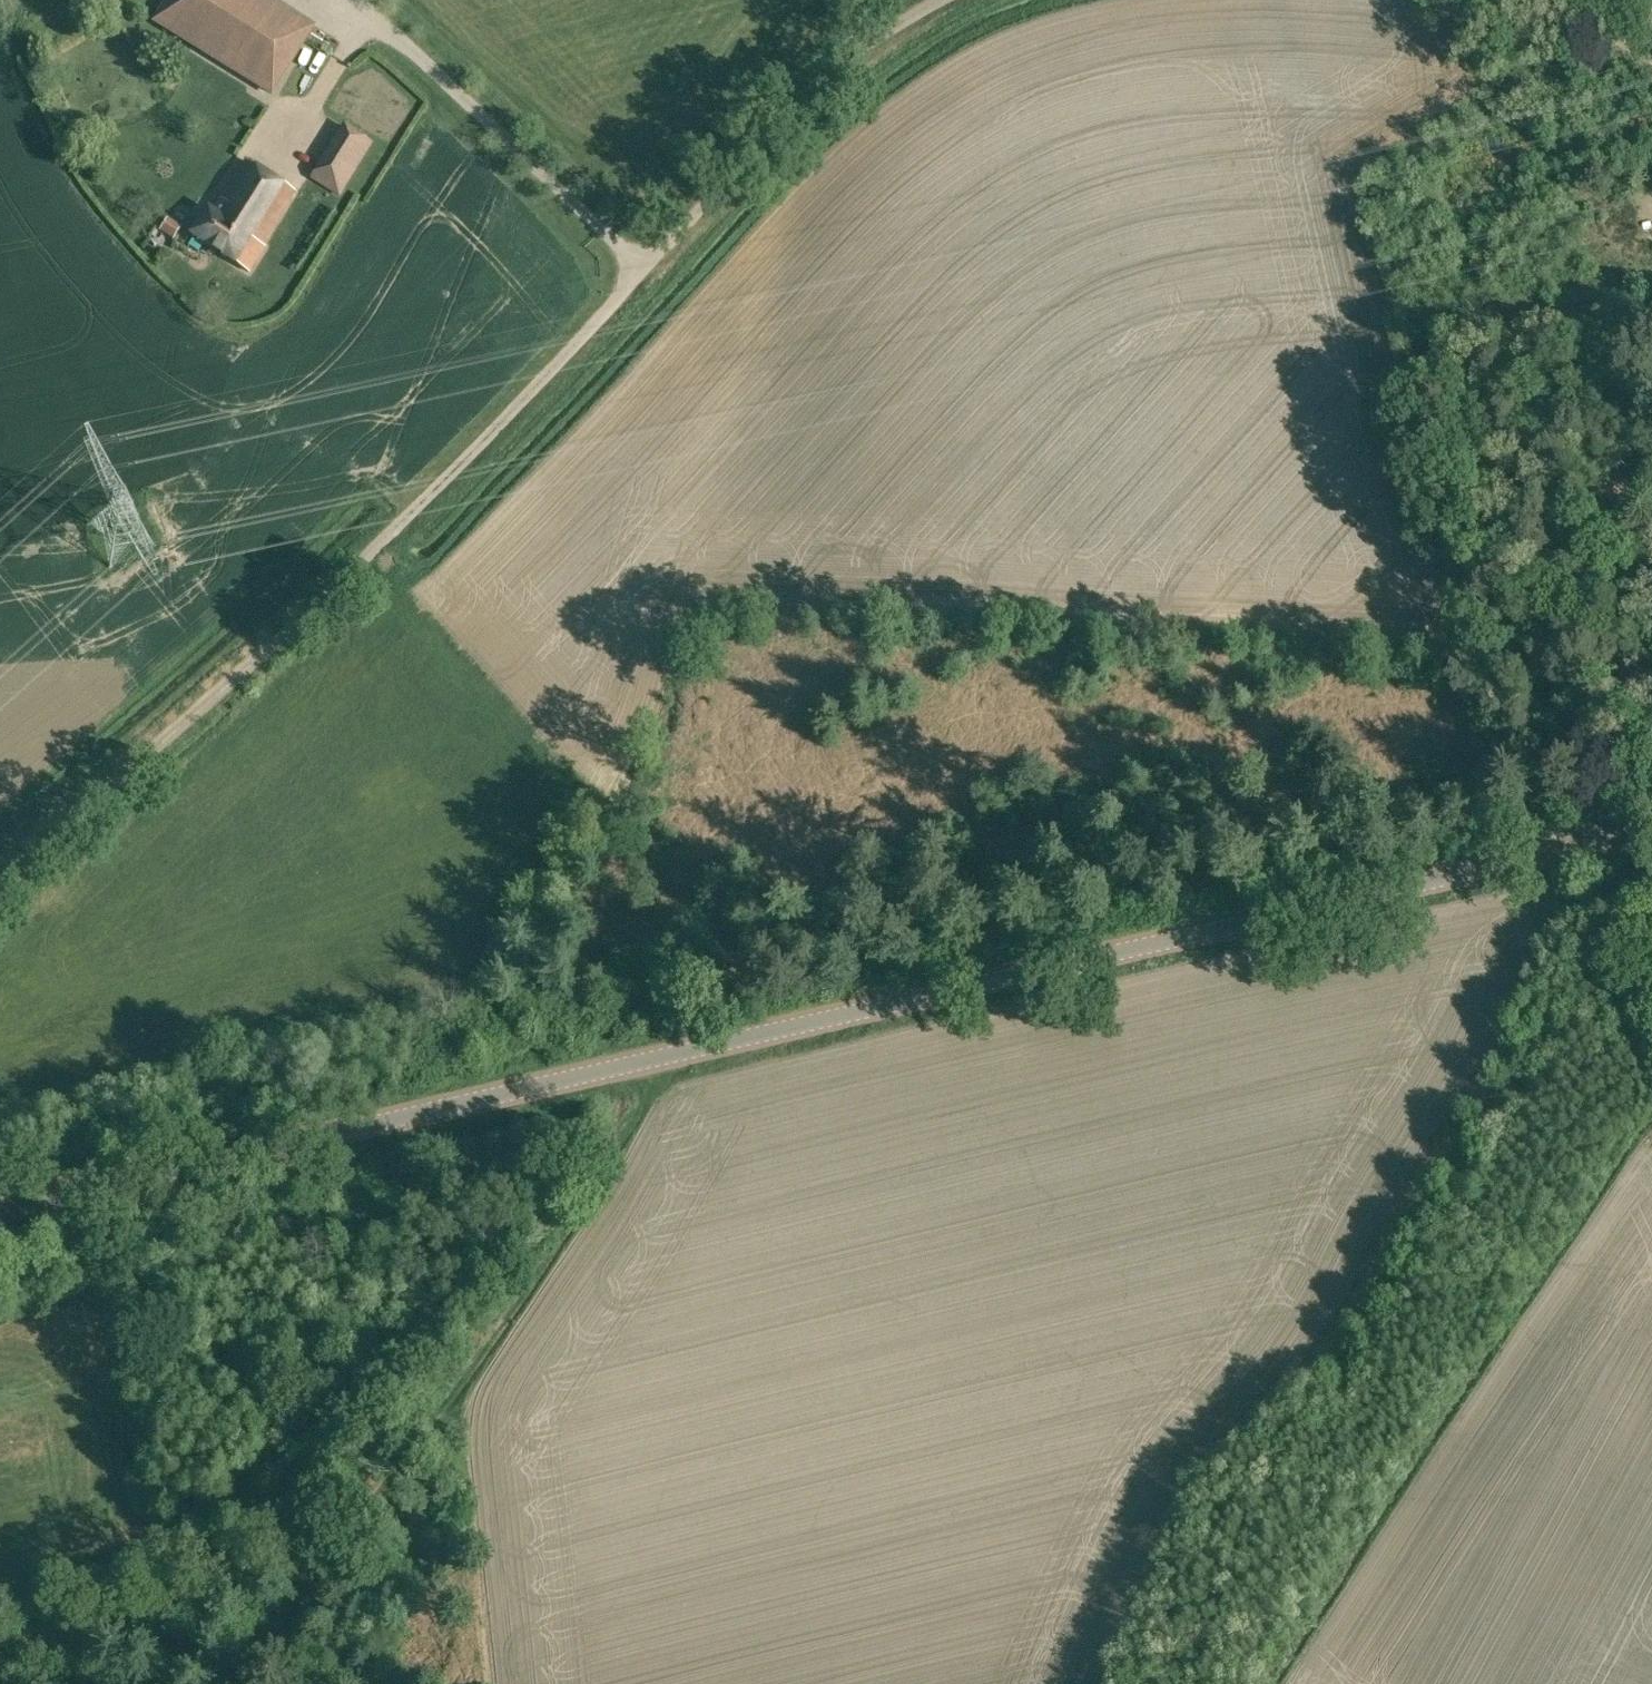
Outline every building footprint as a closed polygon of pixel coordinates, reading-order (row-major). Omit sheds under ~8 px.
[(285,71),(305,38),(243,0),(167,0),(285,71)] [(317,172),(343,189),(373,144),(346,127),(317,172)] [(190,234),(249,272),(266,247),(261,244),(295,191),(245,160),(221,199),(217,196),(209,208),(207,207),(190,234)] [(159,231),(173,240),(182,226),(168,217),(159,231)]
